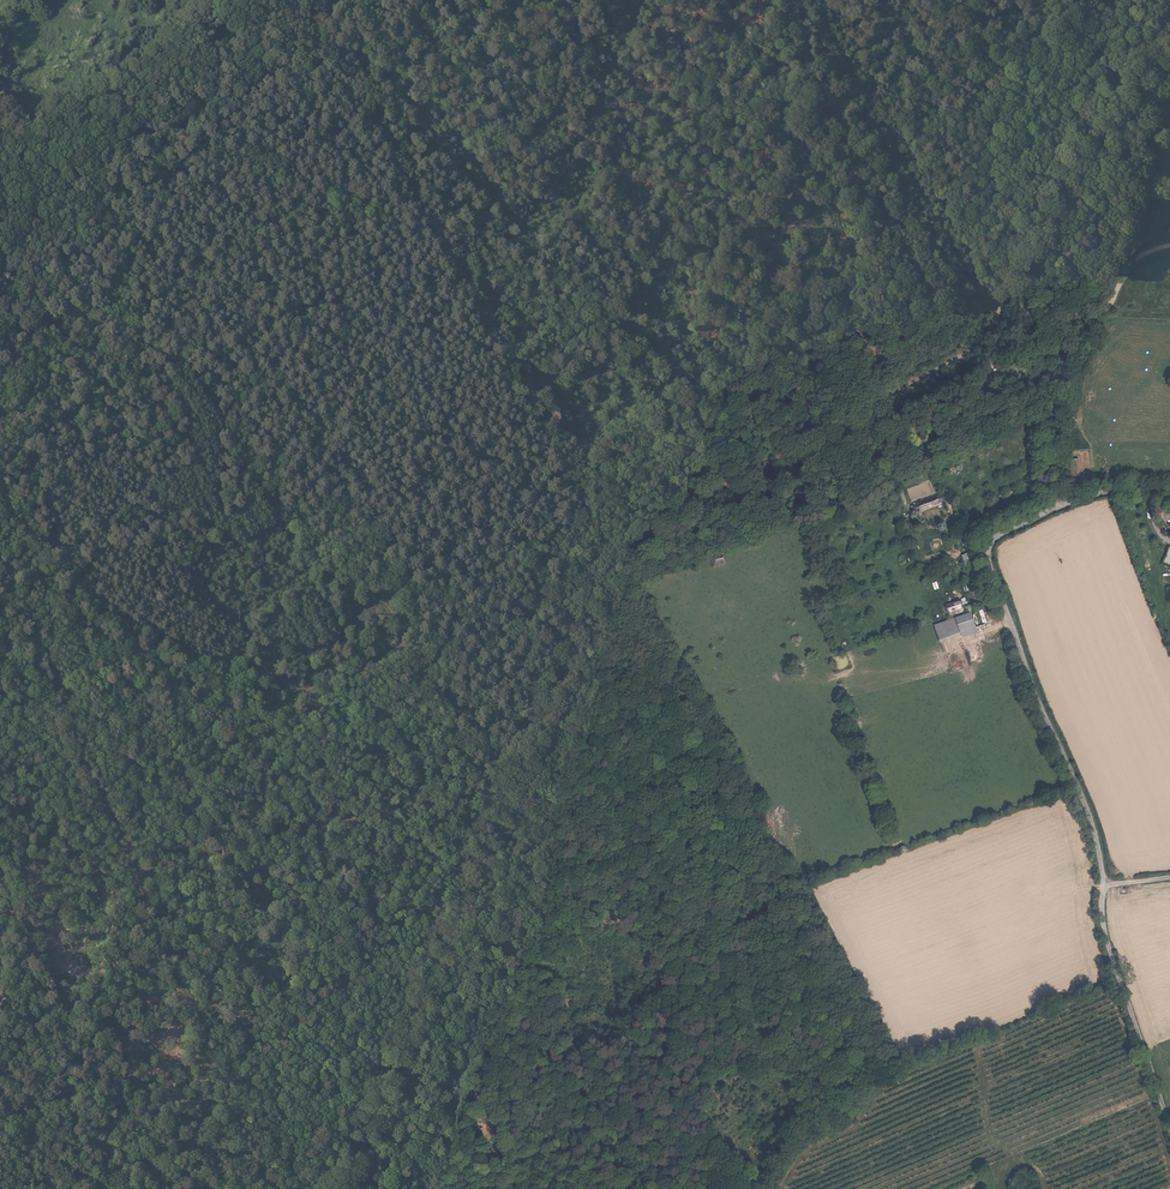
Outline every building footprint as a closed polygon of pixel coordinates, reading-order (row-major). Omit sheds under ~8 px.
[(1070,461),(1073,478),(1079,477),(1077,460),(1070,461)] [(911,502),(914,509),(942,497),(941,494),(944,493),(942,490),(941,490),(911,502)] [(708,555),(712,565),(724,561),(719,551),(708,555)] [(962,560),(965,566),(973,563),(970,556),(962,560)] [(968,574),(976,571),(973,563),(965,566),(968,574)] [(943,606),(958,601),(956,597),(942,602),(943,606)] [(946,613),(960,608),(958,601),(943,606),(946,613)] [(931,622),(935,636),(971,624),(966,610),(931,622)]
